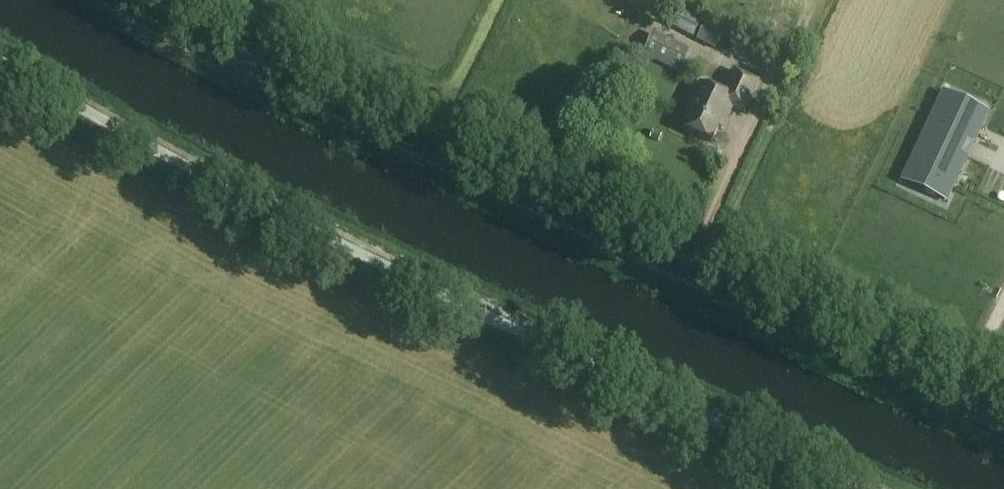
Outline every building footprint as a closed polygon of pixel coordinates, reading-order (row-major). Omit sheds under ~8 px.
[(694,39),(702,24),(681,14),(673,29),(694,39)] [(716,50),(727,28),(710,20),(699,42),(716,50)] [(681,74),(691,51),(653,34),(643,57),(681,74)] [(743,115),(760,82),(735,70),(725,91),(704,81),(688,112),(692,114),(684,128),(713,143),(720,128),(724,130),(734,110),(743,115)] [(947,94),(905,183),(944,201),(965,157),(955,152),(962,137),(968,140),(972,142),(985,112),(947,94)] [(653,131),(650,138),(659,142),(662,135),(653,131)]
